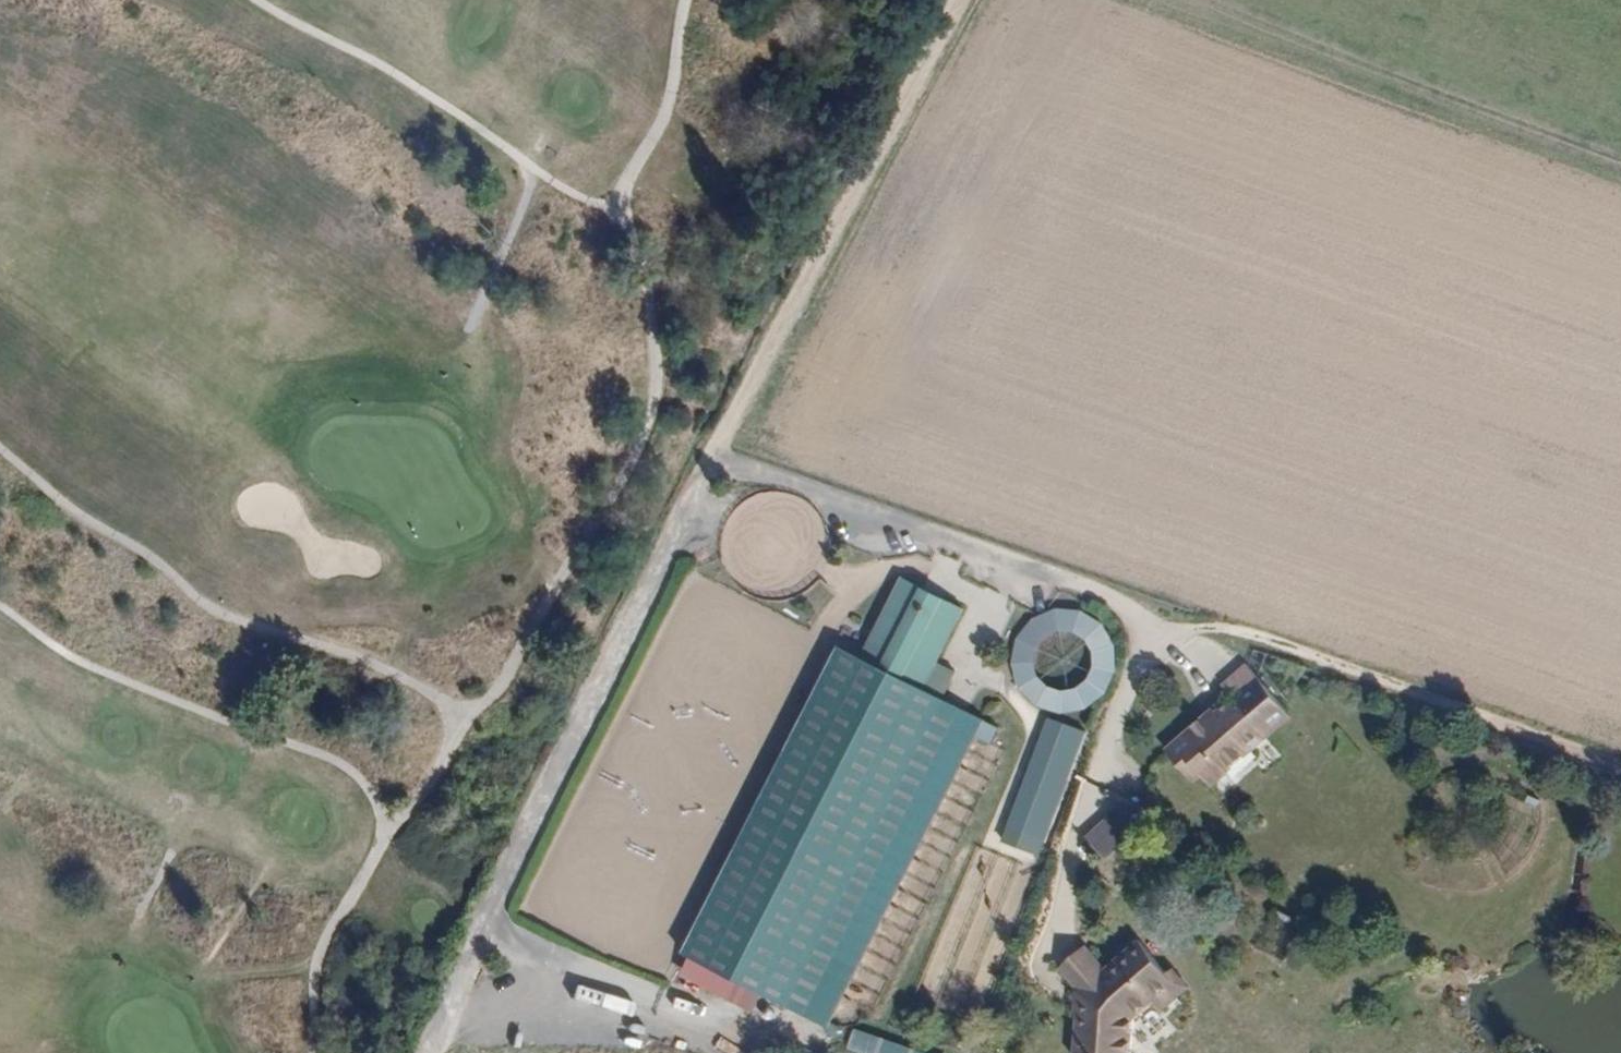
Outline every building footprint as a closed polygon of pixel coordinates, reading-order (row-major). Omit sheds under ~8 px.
[(901,687),(938,607),(878,577),(842,655),(821,644),(683,943),(783,993),(920,697),(901,687)] [(1084,707),(1103,692),(1114,669),(1113,645),(1100,623),(1079,611),(1053,609),(1031,619),(1015,640),(1010,665),(1017,688),(1036,705),(1061,713),(1084,707)] [(1267,694),(1225,648),(1202,669),(1212,681),(1186,702),(1183,699),(1146,731),(1166,754),(1174,747),(1191,766),(1230,733),(1227,730),(1267,694)] [(1044,839),(1083,732),(1047,719),(1007,825),(1044,839)] [(1066,929),(1042,954),(1064,979),(1064,1000),(1061,1000),(1061,1045),(1071,1045),(1070,1052),(1107,1052),(1107,1046),(1117,1046),(1119,1002),(1138,983),(1144,990),(1168,965),(1153,949),(1147,954),(1116,921),(1084,951),(1066,929)] [(845,1049),(856,1052),(926,1052),(853,1028),(845,1049)]
